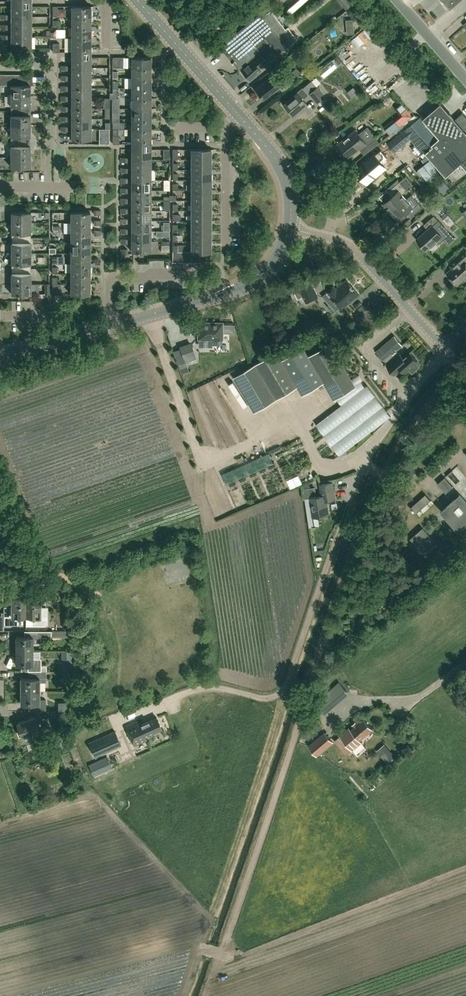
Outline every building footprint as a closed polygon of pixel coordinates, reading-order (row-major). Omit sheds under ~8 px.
[(428,9),(438,1),(438,0),(425,0),(423,2),(428,9)] [(450,9),(461,0),(443,0),(450,9)] [(11,16),(31,16),(31,6),(11,6),(11,16)] [(71,16),(91,16),(91,6),(71,6),(71,16)] [(363,27),(370,21),(359,7),(351,12),(363,27)] [(245,24),(219,45),(220,46),(223,49),(226,47),(230,52),(227,54),(250,79),(261,69),(260,67),(267,61),(265,59),(261,55),(269,48),(270,48),(272,46),(273,46),(278,53),(297,38),(288,27),(287,27),(285,29),(270,10),(262,16),(260,13),(246,25),(245,24)] [(11,26),(31,26),(31,16),(11,16),(11,26)] [(71,26),(91,26),(91,16),(71,16),(71,26)] [(11,37),(31,37),(31,26),(11,26),(11,37)] [(71,37),(91,37),(91,26),(71,26),(71,37)] [(31,37),(11,37),(11,47),(31,47),(31,37)] [(71,45),(91,45),(91,37),(71,37),(71,45)] [(71,57),(91,57),(91,45),(71,45),(71,57)] [(131,68),(151,68),(151,56),(131,56),(131,68)] [(71,68),(91,68),(91,57),(71,57),(71,68)] [(112,68),(123,67),(123,57),(112,57),(112,68)] [(71,78),(91,78),(91,68),(71,68),(71,78)] [(131,78),(151,78),(151,68),(131,68),(131,78)] [(296,68),(292,71),(297,77),(301,74),(296,68)] [(30,84),(30,85),(33,85),(33,74),(19,74),(19,84),(30,84)] [(280,82),(273,74),(256,88),(264,98),(276,88),(277,89),(280,87),(283,90),(293,81),(288,75),(280,82)] [(71,88),(91,88),(91,78),(71,78),(71,88)] [(131,88),(151,88),(151,78),(131,78),(131,88)] [(297,91),(283,103),(293,114),(306,103),(303,98),(308,94),(308,93),(316,86),(311,80),(302,88),(302,87),(297,92),(297,91)] [(30,95),(30,85),(30,84),(19,84),(14,84),(11,84),(11,85),(11,95),(30,95)] [(316,86),(308,93),(308,94),(317,103),(317,102),(320,105),(327,99),(325,96),(326,96),(317,85),(316,86)] [(71,98),(91,98),(91,88),(71,88),(71,98)] [(131,98),(151,98),(151,88),(131,88),(131,98)] [(11,110),(29,110),(29,105),(30,105),(30,95),(11,95),(11,110)] [(71,108),(91,108),(91,98),(71,98),(71,108)] [(131,108),(151,108),(151,98),(131,98),(131,108)] [(465,131),(465,130),(441,102),(423,117),(440,137),(432,143),(434,145),(441,153),(465,131)] [(71,118),(91,118),(91,108),(71,108),(71,118)] [(131,118),(151,118),(151,108),(131,108),(131,118)] [(11,125),(30,125),(30,116),(29,116),(29,110),(11,110),(11,125)] [(421,116),(413,122),(406,129),(404,130),(388,143),(395,152),(411,139),(421,152),(438,138),(421,116)] [(91,129),(91,118),(71,118),(71,129),(91,129)] [(117,122),(117,118),(112,118),(112,129),(124,129),(124,122),(117,122)] [(151,129),(151,118),(131,118),(131,129),(151,129)] [(389,133),(399,125),(395,120),(385,127),(389,133)] [(11,141),(29,141),(29,136),(30,136),(30,125),(11,125),(11,141)] [(356,130),(336,146),(341,153),(343,152),(347,157),(354,151),(353,149),(358,145),(361,149),(376,137),(368,127),(359,133),(356,130)] [(91,129),(71,129),(71,139),(91,139),(91,129)] [(112,139),(119,139),(119,135),(121,135),(124,131),(124,129),(112,129),(112,139)] [(131,138),(151,138),(151,129),(131,129),(131,138)] [(434,145),(426,151),(446,175),(462,162),(465,167),(465,131),(441,153),(434,145)] [(131,149),(150,149),(151,138),(131,138),(131,149)] [(11,156),(30,156),(30,147),(29,147),(29,141),(11,141),(11,156)] [(131,159),(150,159),(150,149),(131,149),(131,159)] [(191,159),(210,159),(210,149),(191,149),(191,159)] [(356,171),(367,183),(385,167),(381,163),(387,158),(380,150),(356,171)] [(30,156),(11,156),(11,167),(30,167),(30,156)] [(131,170),(150,170),(150,159),(131,159),(131,170)] [(210,169),(210,159),(191,159),(191,169),(210,169)] [(418,169),(418,170),(422,175),(429,184),(442,174),(430,159),(418,169)] [(210,180),(210,169),(191,169),(191,180),(210,180)] [(131,180),(150,180),(150,170),(131,170),(131,180)] [(391,211),(406,198),(402,194),(414,184),(406,176),(390,189),(394,194),(384,203),(391,211)] [(131,190),(150,190),(150,180),(131,180),(131,190)] [(210,190),(210,180),(191,180),(191,190),(210,190)] [(131,200),(150,200),(150,190),(131,190),(131,200)] [(210,200),(210,190),(191,190),(191,200),(210,200)] [(406,198),(391,211),(399,220),(409,211),(413,215),(423,207),(415,198),(410,203),(406,198)] [(131,210),(150,210),(150,200),(131,200),(131,210)] [(210,210),(210,200),(191,200),(191,210),(210,210)] [(131,220),(150,220),(150,210),(131,210),(131,220)] [(210,221),(210,210),(191,210),(191,220),(210,221)] [(70,222),(90,222),(90,211),(70,211),(70,222)] [(11,223),(30,223),(30,212),(11,212),(11,223)] [(428,228),(417,238),(427,249),(437,240),(439,243),(444,238),(449,243),(455,237),(435,214),(424,224),(428,228)] [(131,231),(150,231),(150,220),(131,220),(131,231)] [(210,231),(210,221),(191,220),(191,231),(210,231)] [(70,232),(90,232),(90,222),(70,222),(70,232)] [(22,238),(30,238),(30,223),(11,223),(11,233),(22,233),(22,238)] [(131,241),(150,241),(150,231),(131,231),(131,241)] [(210,241),(210,231),(191,231),(191,241),(210,241)] [(70,242),(90,242),(90,232),(70,232),(70,242)] [(11,253),(31,253),(30,238),(22,238),(22,242),(11,242),(11,253)] [(169,252),(169,240),(161,240),(161,252),(169,252)] [(150,241),(131,241),(131,251),(150,251),(150,241)] [(210,251),(210,241),(191,241),(191,251),(194,251),(199,251),(210,251)] [(70,253),(90,252),(90,242),(70,242),(70,253)] [(465,277),(465,261),(465,260),(465,250),(465,249),(456,257),(448,263),(453,268),(448,273),(458,284),(465,277)] [(70,263),(90,263),(90,252),(70,253),(70,263)] [(22,268),(31,268),(31,253),(11,253),(11,264),(22,264),(22,268)] [(70,273),(90,273),(90,263),(70,263),(70,273)] [(33,268),(34,280),(43,280),(42,267),(33,268)] [(11,284),(31,284),(31,268),(22,268),(22,273),(11,273),(11,284)] [(71,283),(90,283),(90,273),(70,273),(71,283)] [(306,302),(318,296),(309,279),(297,285),(306,302)] [(358,293),(346,280),(336,289),(333,286),(327,292),(330,295),(341,308),(358,293)] [(90,283),(71,283),(71,294),(90,293),(90,283)] [(31,284),(11,284),(11,294),(31,294),(31,284)] [(198,338),(198,339),(198,338),(199,338),(212,338),(212,344),(222,344),(222,338),(222,332),(235,332),(235,324),(222,324),(222,323),(222,322),(213,322),(207,322),(198,322),(198,323),(198,338)] [(387,363),(399,353),(396,350),(402,344),(395,335),(376,351),(384,360),(387,363)] [(254,411),(297,385),(302,394),(324,381),(334,399),(355,386),(329,342),(308,355),(303,346),(282,359),(277,350),(255,363),(233,376),(254,411)] [(191,344),(180,348),(184,362),(178,364),(179,368),(187,366),(186,362),(196,358),(191,344)] [(412,373),(420,366),(417,362),(418,361),(410,352),(403,358),(399,353),(387,363),(388,363),(386,364),(395,374),(401,369),(404,372),(409,369),(412,373)] [(339,455),(391,416),(367,385),(316,424),(339,455)] [(312,469),(289,480),(293,488),(316,477),(312,469)] [(446,492),(453,486),(445,477),(438,483),(446,492)] [(335,497),(333,482),(320,483),(322,495),(317,496),(316,487),(305,489),(306,498),(311,497),(314,517),(329,515),(326,500),(333,499),(335,497)] [(411,507),(416,513),(431,500),(426,493),(411,507)] [(465,522),(465,500),(459,493),(440,510),(458,530),(465,522)] [(425,554),(437,543),(423,527),(410,538),(425,554)] [(26,616),(26,597),(12,596),(12,611),(4,611),(4,624),(18,624),(18,616),(26,616)] [(26,597),(26,616),(33,616),(33,624),(48,624),(48,611),(40,611),(40,597),(26,597)] [(16,651),(33,651),(33,643),(40,643),(40,637),(51,637),(51,633),(65,633),(65,634),(72,634),(72,627),(65,627),(65,630),(28,630),(28,636),(16,636),(16,651)] [(33,658),(33,651),(16,651),(16,665),(28,665),(28,670),(33,671),(40,671),(40,658),(33,658)] [(46,671),(40,671),(33,671),(33,677),(21,677),(21,690),(39,690),(39,682),(46,682),(46,671)] [(343,683),(318,707),(324,714),(349,689),(343,683)] [(39,699),(39,690),(21,690),(21,703),(33,704),(33,711),(36,711),(46,711),(46,699),(39,699)] [(30,739),(31,737),(30,733),(38,730),(34,717),(16,723),(21,736),(22,735),(23,739),(25,740),(30,739)] [(162,728),(157,717),(140,724),(138,720),(126,725),(134,744),(146,739),(145,735),(162,728)] [(359,739),(372,728),(364,718),(351,729),(349,727),(341,734),(352,748),(361,741),(359,739)] [(95,756),(121,745),(115,730),(89,742),(95,756)] [(333,741),(325,731),(308,745),(317,755),(333,741)] [(94,776),(113,768),(107,756),(89,764),(94,776)]
